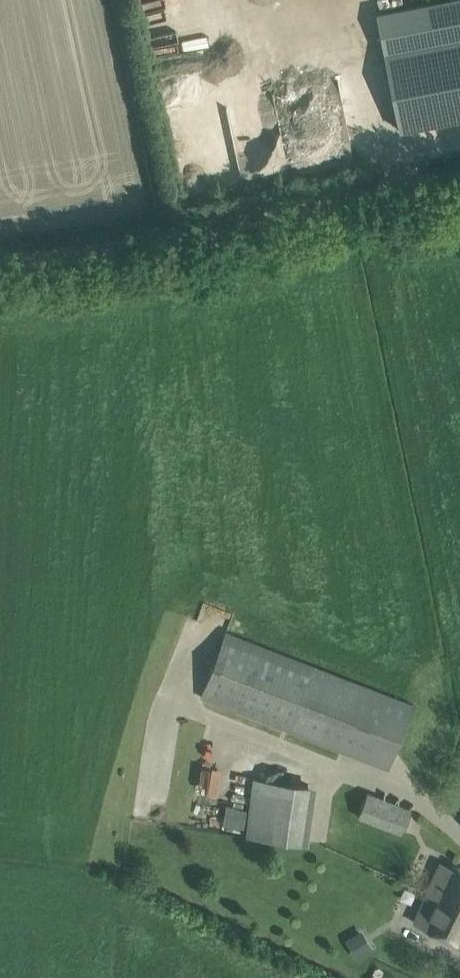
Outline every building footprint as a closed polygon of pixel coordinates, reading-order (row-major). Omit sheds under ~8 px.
[(380,11),(403,129),(459,118),(459,0),(437,0),(380,11)] [(414,703),(227,631),(201,697),(388,769),(414,703)] [(310,840),(317,780),(254,773),(248,832),(310,840)] [(412,808),(368,791),(359,815),(402,833),(412,808)] [(236,825),(240,805),(226,802),(223,822),(236,825)] [(452,865),(442,886),(431,881),(426,893),(459,908),(459,906),(459,867),(452,863),(452,865)] [(426,893),(437,898),(430,915),(418,910),(413,921),(459,942),(459,906),(459,908),(426,893)] [(345,939),(355,957),(371,948),(361,930),(345,939)]
